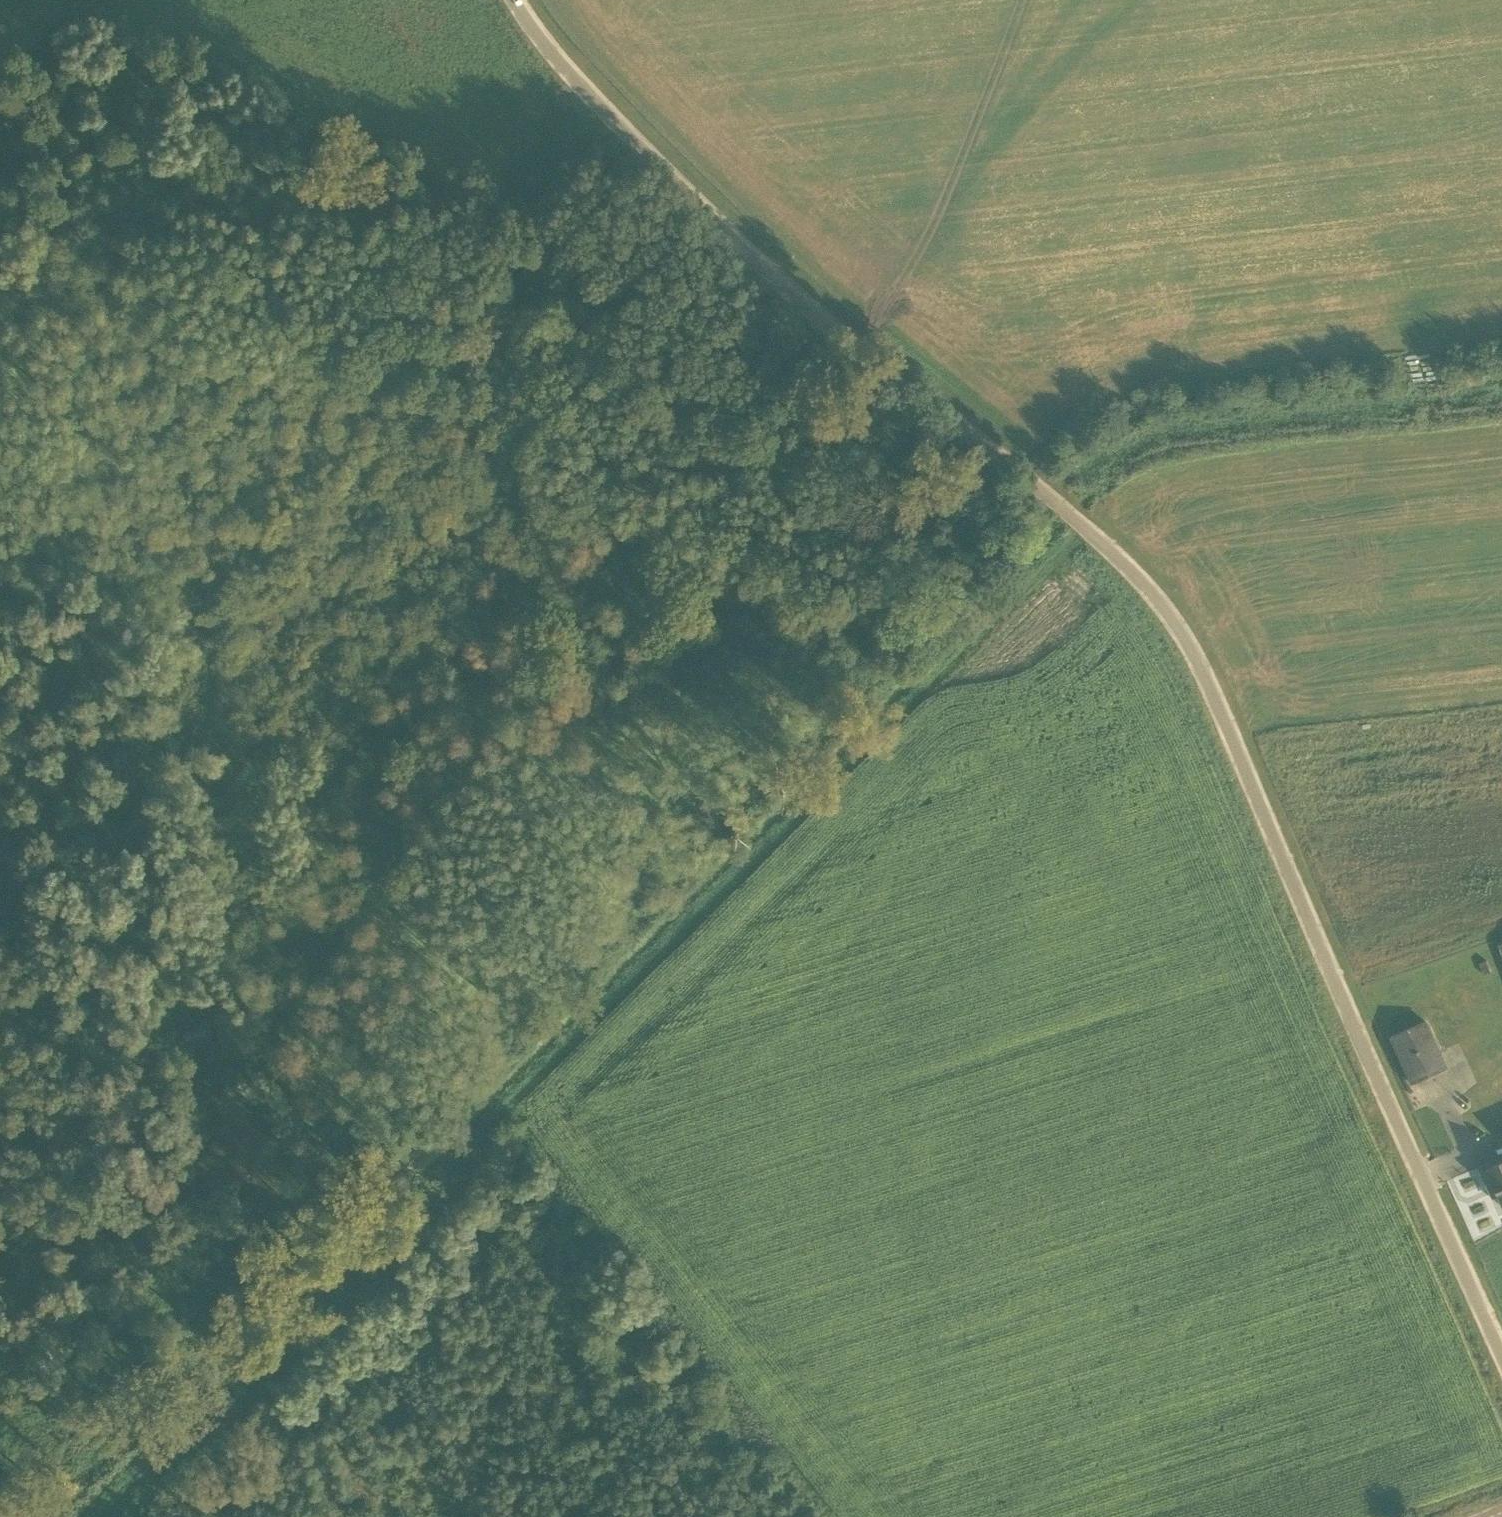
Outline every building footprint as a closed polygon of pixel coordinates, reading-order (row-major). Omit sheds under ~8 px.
[(1412,1083),(1448,1067),(1426,1019),(1390,1036),(1412,1083)] [(1482,1171),(1488,1185),(1493,1183),(1501,1202),(1501,1161),(1482,1171)]
